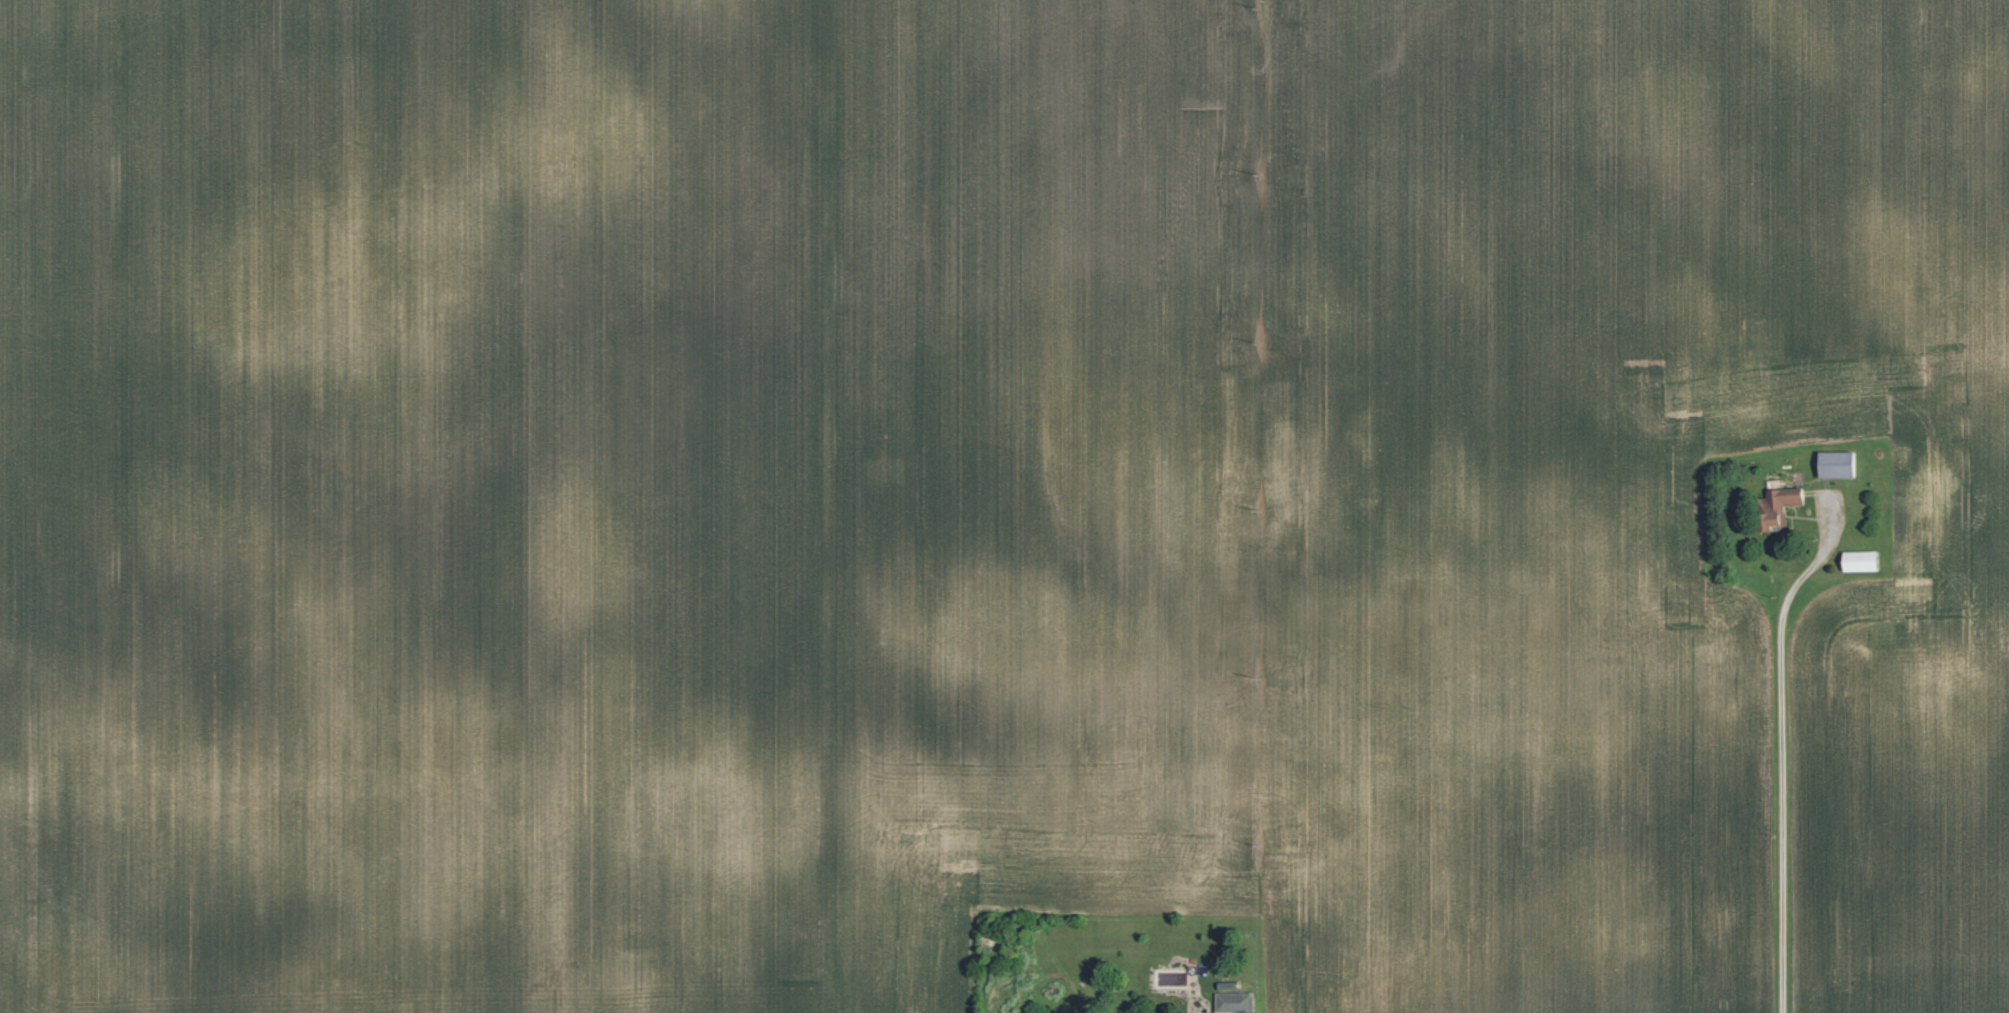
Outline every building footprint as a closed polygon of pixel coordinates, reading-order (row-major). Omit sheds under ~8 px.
[(1856,452),(1820,451),(1820,477),(1856,477),(1856,452)] [(1804,488),(1776,489),(1776,513),(1786,512),(1786,504),(1804,504),(1804,488)] [(1768,531),(1783,530),(1783,518),(1768,519),(1768,531)] [(1845,571),(1879,570),(1879,551),(1844,552),(1845,571)]
